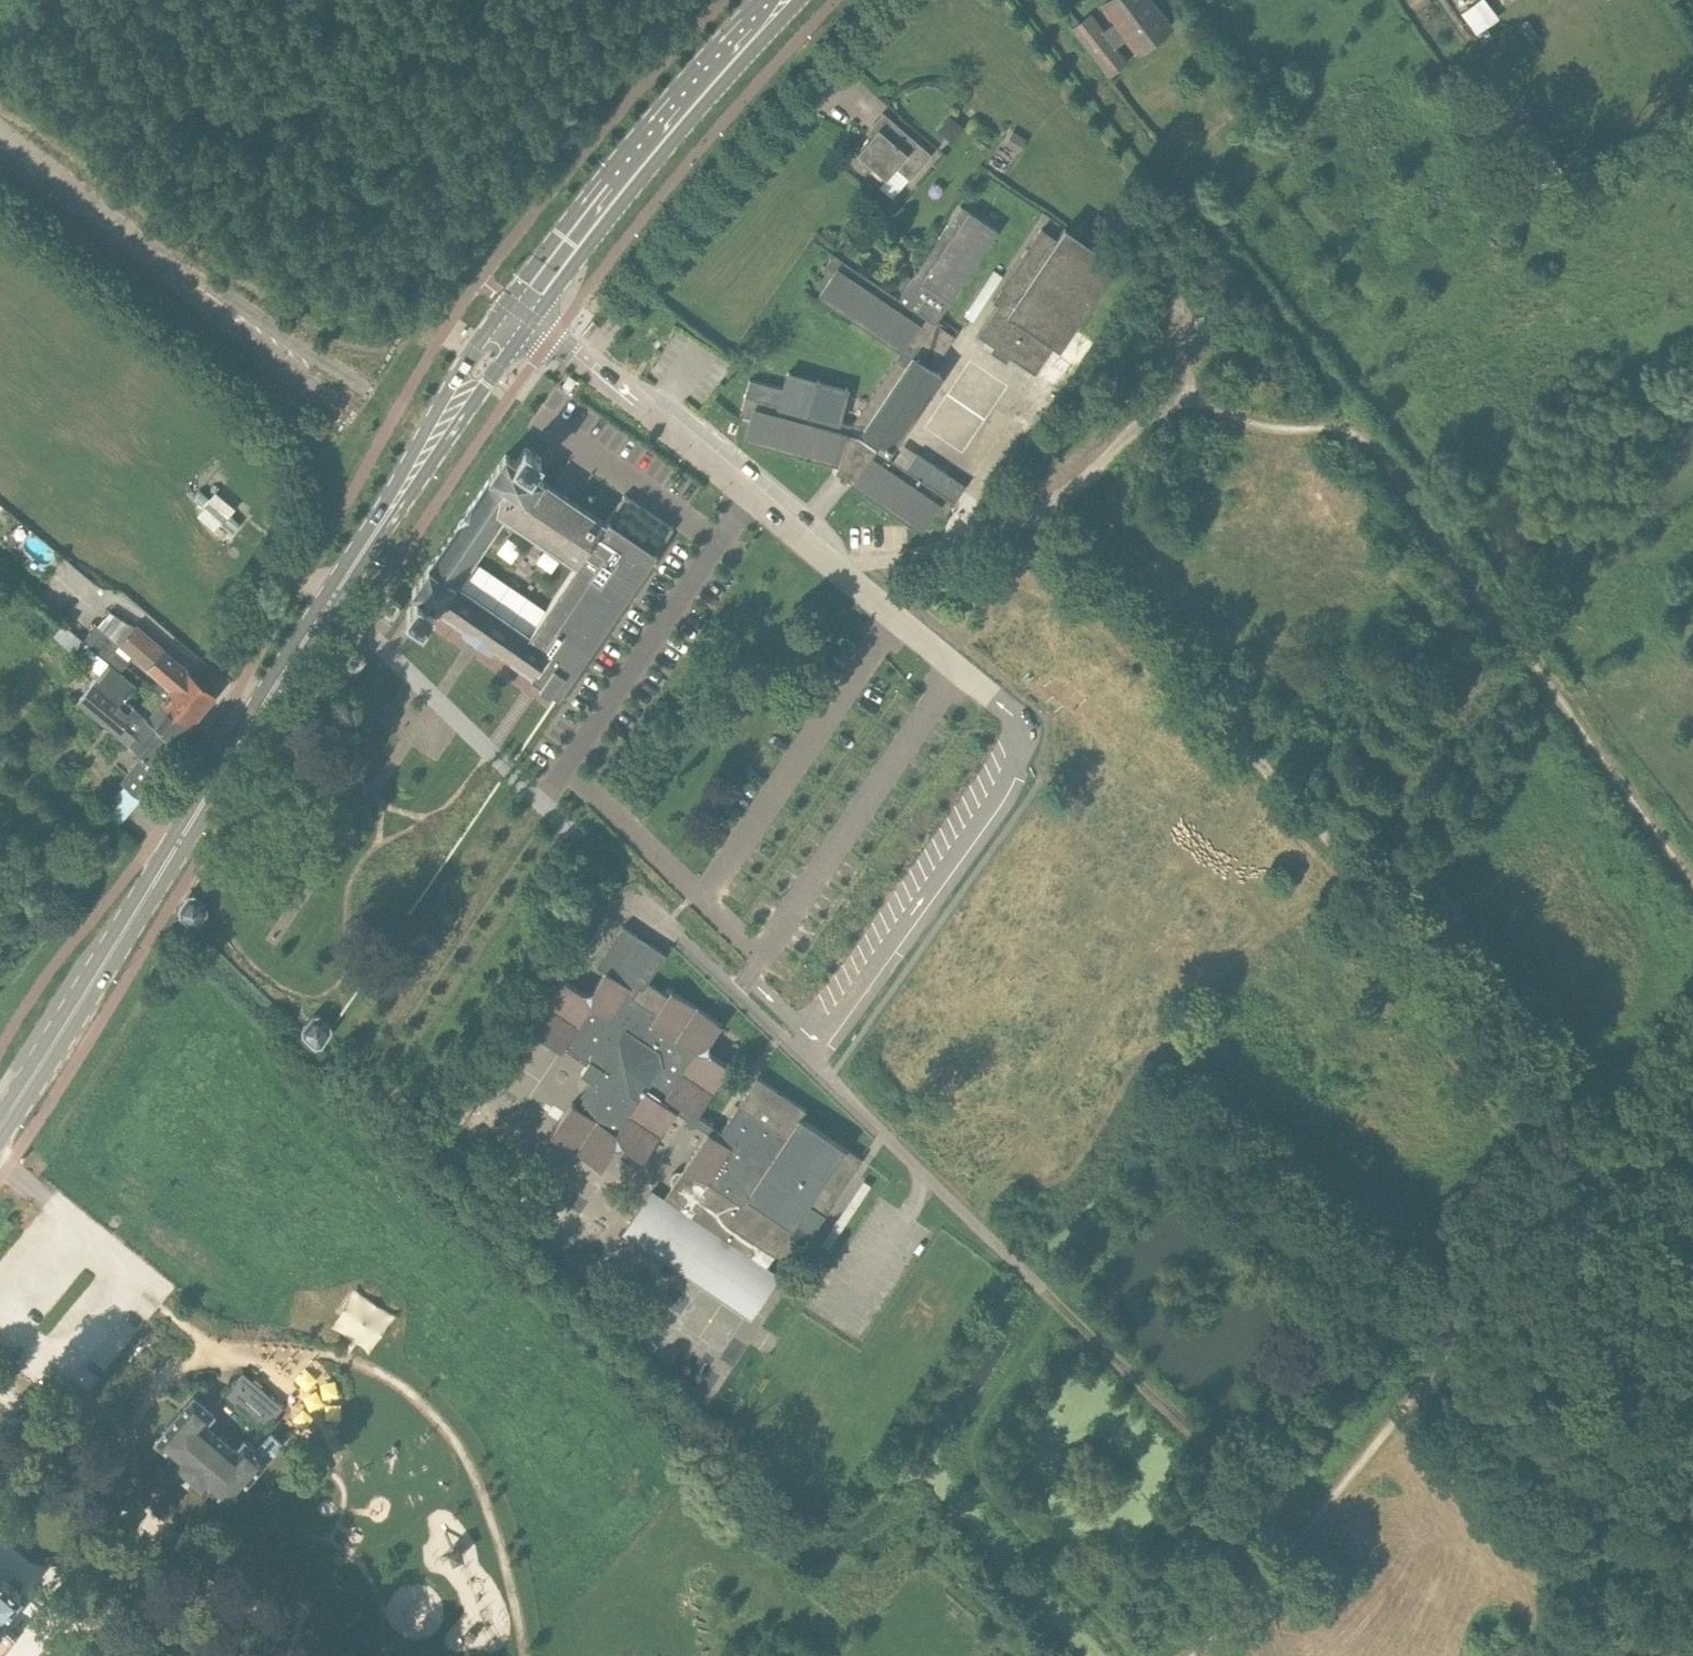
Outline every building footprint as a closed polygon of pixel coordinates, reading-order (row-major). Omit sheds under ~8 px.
[(1172,26),(1152,0),(1110,0),(1102,6),(1106,12),(1101,15),(1104,21),(1094,28),(1088,20),(1080,26),(1114,73),(1123,65),(1112,52),(1127,39),(1138,54),(1172,26)] [(1479,31),(1501,14),(1491,0),(1476,0),(1463,9),(1479,31)] [(857,154),(886,179),(896,168),(910,181),(932,156),(883,113),(872,125),(878,130),(857,154)] [(749,381),(740,416),(743,417),(742,420),(749,421),(744,439),(838,464),(836,472),(881,502),(924,531),(936,513),(944,519),(955,502),(890,458),(895,451),(893,449),(944,375),(934,368),(955,337),(935,323),(998,231),(960,206),(899,298),(833,254),(822,271),(830,277),(817,296),(899,354),(851,425),(804,412),(812,382),(784,374),(780,390),(749,381)] [(998,306),(978,336),(994,347),(991,353),(1006,363),(1010,357),(1035,375),(1054,345),(1060,349),(1117,263),(1065,226),(1056,239),(1042,230),(992,303),(998,306)] [(530,673),(522,684),(555,705),(627,598),(659,551),(671,533),(620,498),(604,522),(532,472),(541,458),(525,447),(516,462),(505,455),(412,592),(417,595),(406,612),(423,623),(434,607),(464,628),(462,631),(491,650),(493,648),(530,673)] [(223,528),(237,501),(214,489),(200,516),(223,528)] [(377,614),(391,623),(403,605),(389,596),(377,614)] [(113,654),(120,645),(96,625),(83,640),(90,646),(107,660),(113,654)] [(160,678),(201,712),(216,694),(135,627),(120,645),(133,655),(160,678)] [(127,665),(131,661),(133,655),(120,645),(113,654),(127,665)] [(158,764),(179,739),(138,705),(136,707),(126,700),(138,686),(121,672),(107,660),(90,646),(80,659),(100,675),(94,682),(79,700),(143,757),(122,782),(140,797),(164,769),(158,764)] [(342,667),(355,676),(367,658),(354,649),(342,667)] [(127,665),(113,654),(107,660),(121,672),(127,665)] [(201,712),(160,678),(159,680),(153,687),(167,699),(164,704),(189,726),(201,712)] [(179,739),(189,726),(164,704),(167,699),(153,687),(146,695),(138,705),(179,739)] [(187,894),(179,906),(180,914),(184,917),(191,924),(197,923),(208,910),(207,905),(194,893),(187,894)] [(563,979),(529,1030),(561,1051),(565,1045),(589,1061),(580,1074),(593,1083),(577,1107),(571,1103),(550,1135),(601,1169),(614,1149),(623,1147),(643,1160),(676,1111),(686,1118),(688,1127),(697,1125),(707,1132),(684,1167),(661,1201),(780,1281),(824,1215),(862,1160),(845,1149),(800,1118),(805,1110),(757,1077),(739,1105),(721,1131),(697,1116),(730,1067),(710,1054),(708,1044),(721,1024),(671,990),(656,1013),(632,997),(639,987),(642,989),(665,955),(623,926),(612,941),(596,966),(605,972),(592,991),(583,992),(563,979)] [(302,1026),(301,1034),(315,1046),(322,1045),(331,1031),(330,1025),(318,1015),(312,1016),(302,1026)] [(338,1310),(381,1340),(397,1318),(354,1288),(338,1310)] [(228,1395),(269,1430),(288,1408),(247,1373),(228,1395)] [(229,1506),(268,1460),(283,1442),(274,1434),(259,1451),(256,1448),(244,1438),(235,1448),(207,1424),(216,1414),(194,1396),(155,1441),(157,1442),(172,1455),(165,1463),(180,1475),(179,1476),(187,1482),(187,1481),(203,1496),(209,1489),(229,1506)] [(20,1594),(0,1577),(0,1618),(20,1594)] [(17,1636),(3,1624),(4,1622),(0,1619),(0,1655),(17,1636)]
